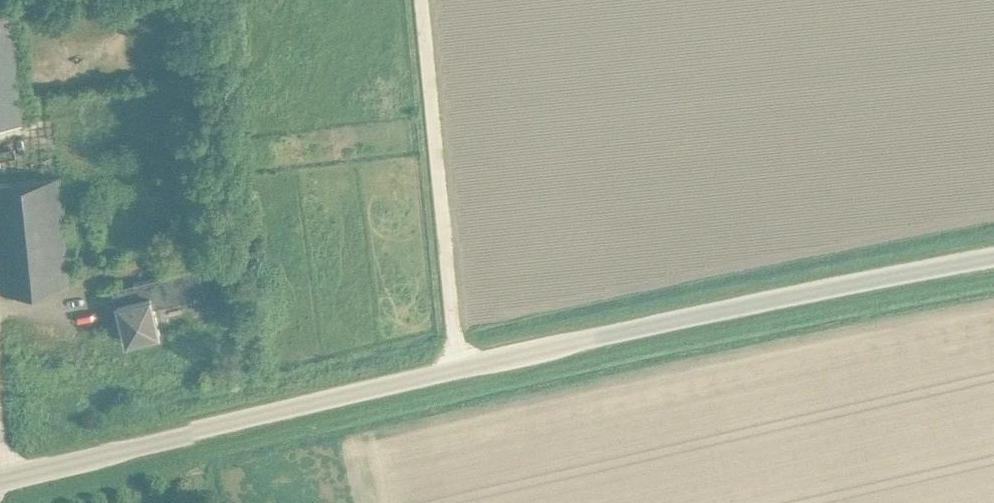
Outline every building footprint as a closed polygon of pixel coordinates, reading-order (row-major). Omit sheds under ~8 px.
[(57,178),(0,184),(0,291),(68,284),(57,178)] [(123,253),(110,254),(111,268),(124,267),(123,253)] [(120,318),(126,343),(159,335),(151,304),(171,300),(169,293),(181,290),(184,301),(204,296),(198,269),(119,287),(123,303),(117,304),(118,311),(120,311),(122,318),(120,318)]
